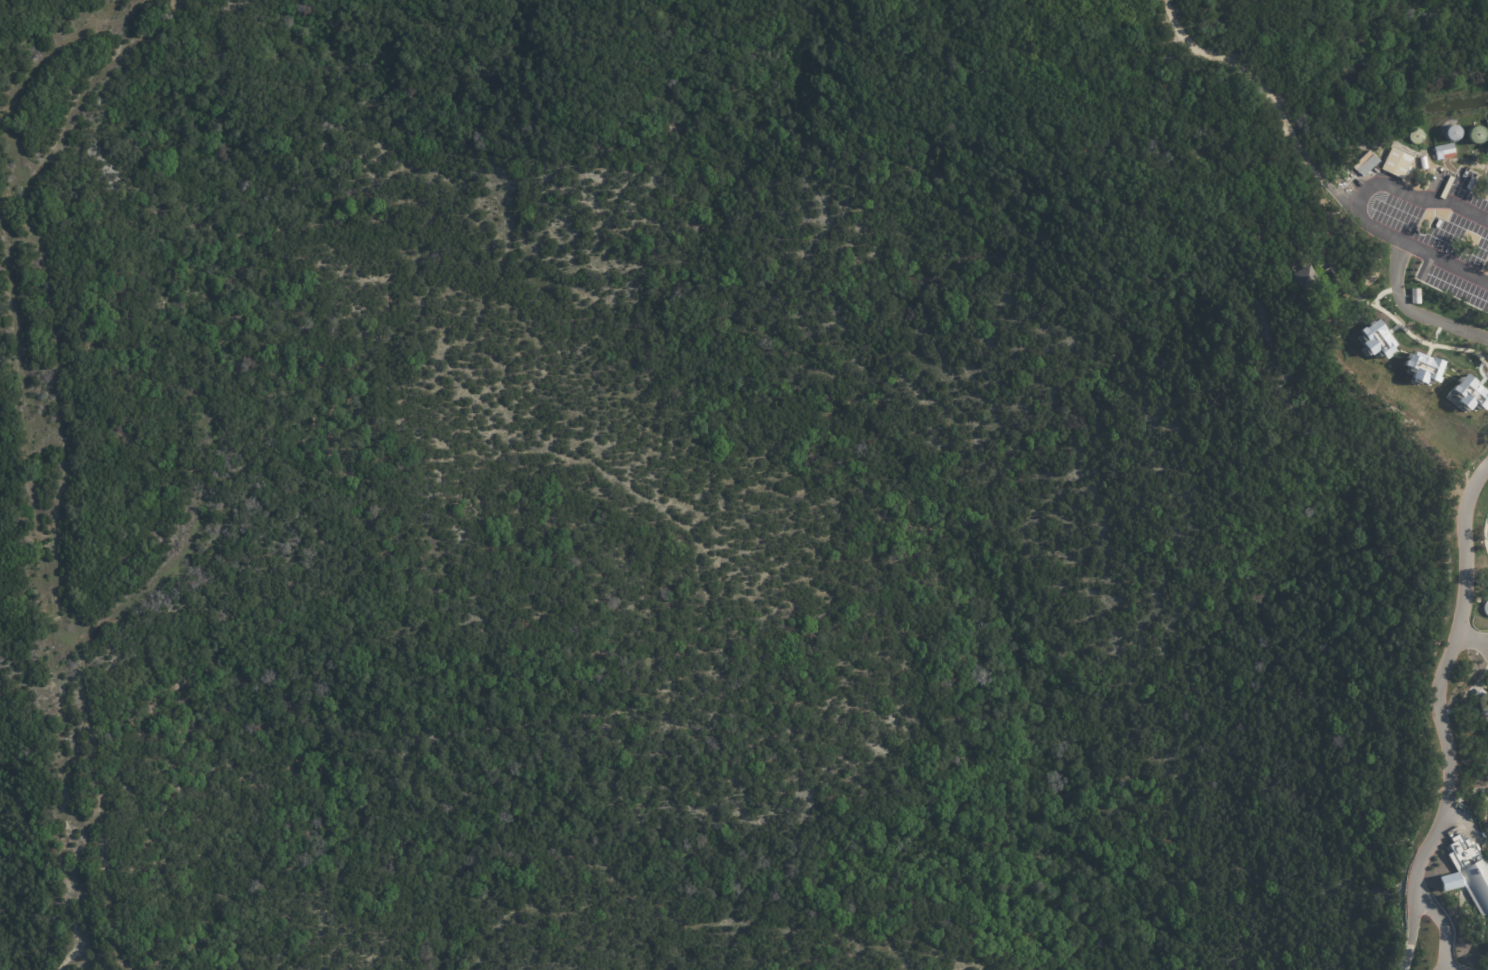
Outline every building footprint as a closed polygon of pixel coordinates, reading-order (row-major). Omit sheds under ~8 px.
[(1456,157),(1456,158),(1437,162),(1435,148),(1454,145),(1456,157)] [(1314,272),(1321,285),(1304,295),(1294,277),(1312,267),(1314,272)] [(1421,306),(1412,306),(1412,290),(1421,290),(1421,306)] [(1487,711),(1487,692),(1475,696),(1480,713),(1487,711)] [(1483,859),(1487,856),(1487,926),(1486,927),(1457,874),(1463,871),(1449,847),(1454,845),(1452,841),(1461,835),(1465,842),(1469,840),(1471,844),(1473,843),(1475,846),(1476,846),(1483,859)]
